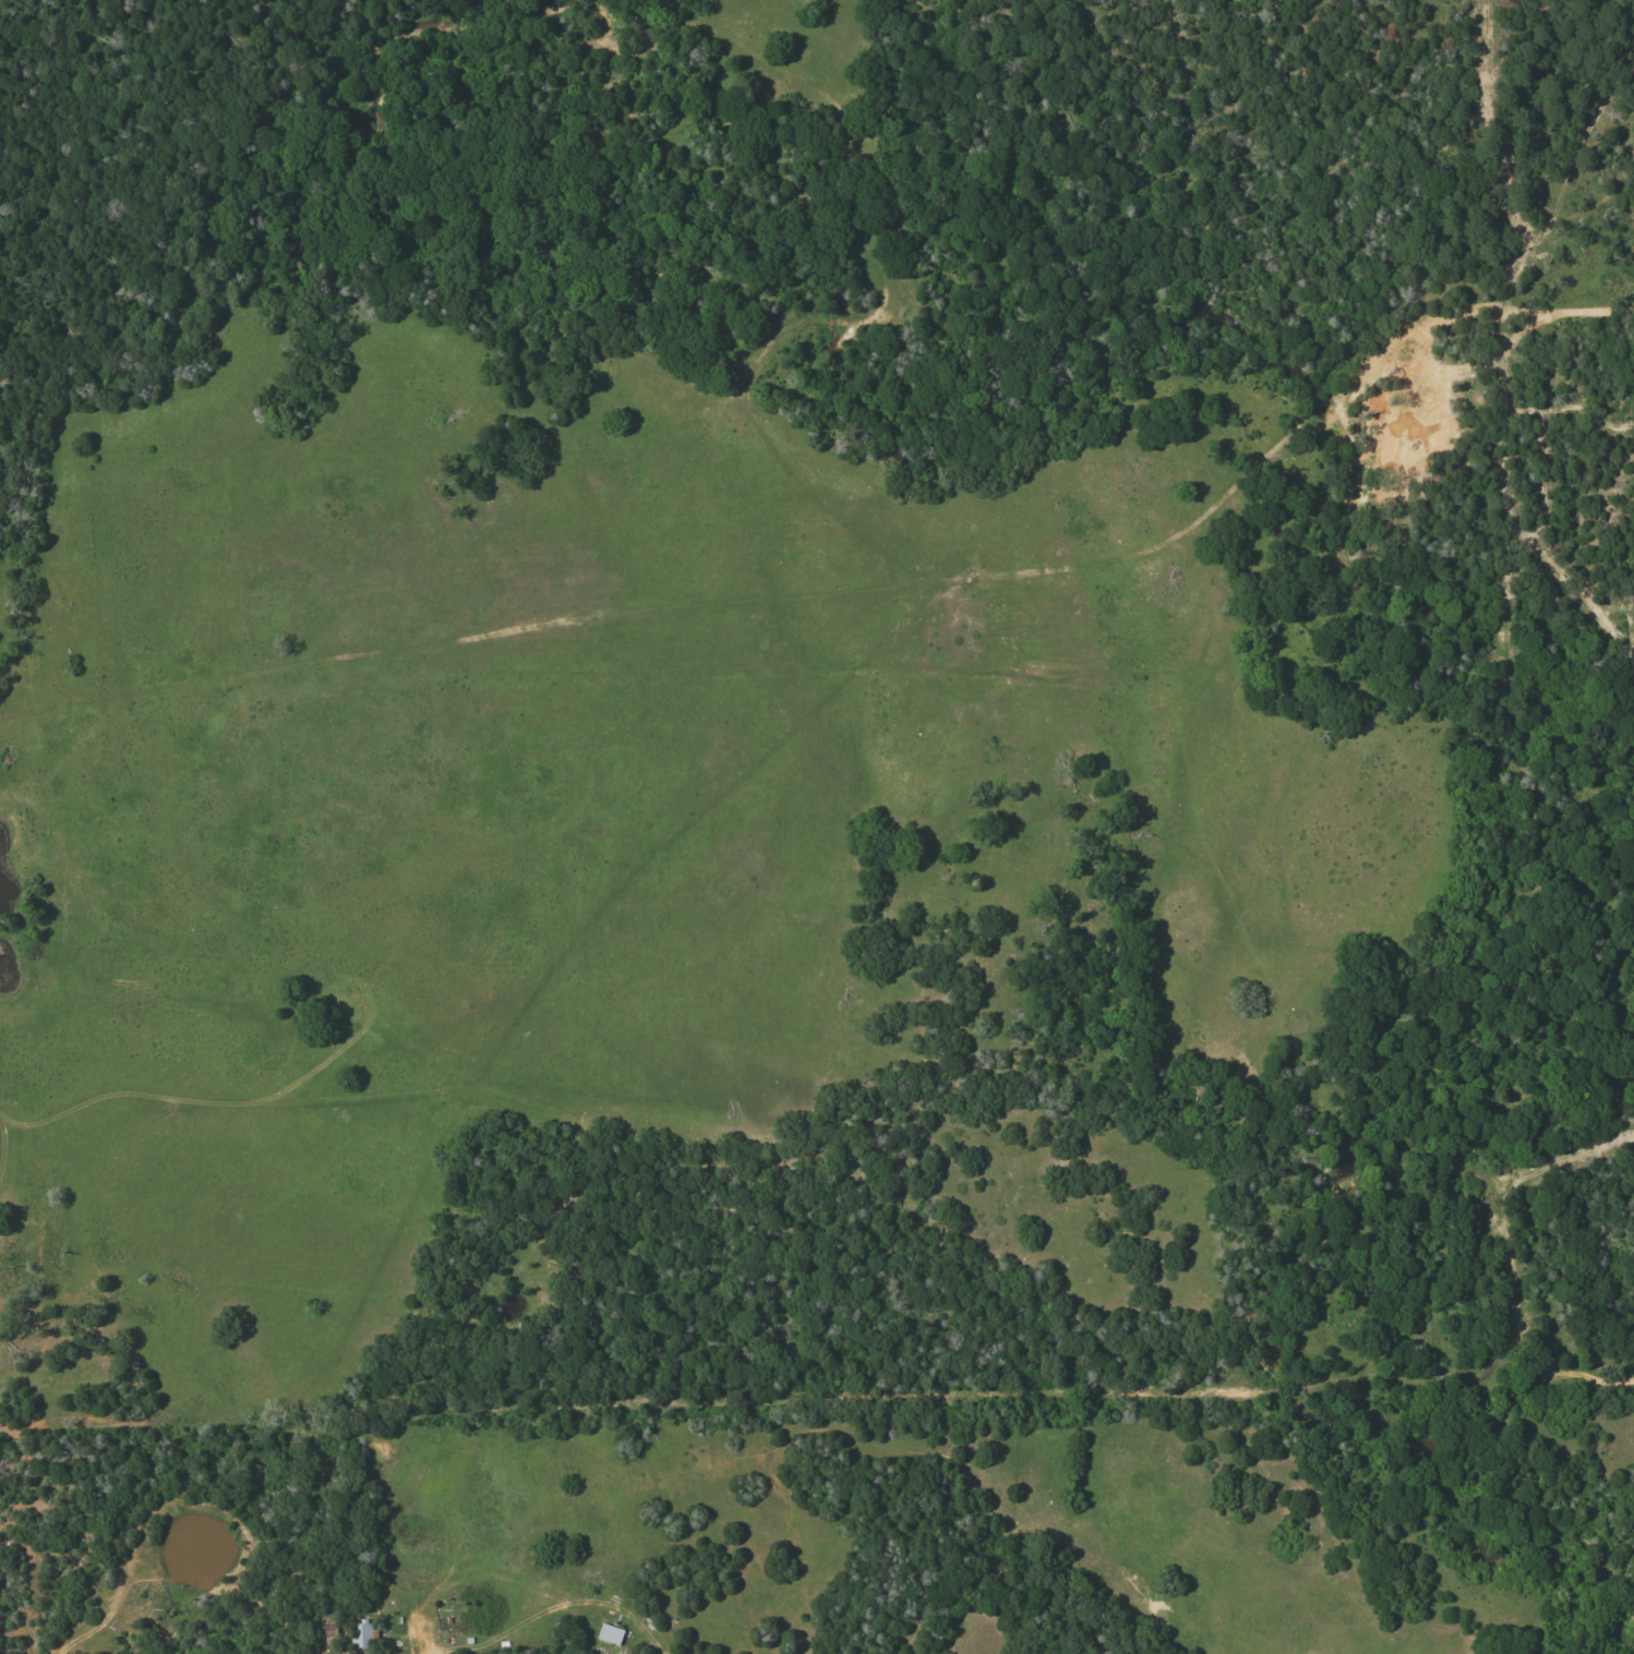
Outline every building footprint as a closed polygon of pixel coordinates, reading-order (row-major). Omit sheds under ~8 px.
[(619,1646),(625,1630),(602,1622),(596,1637),(619,1646)] [(353,1647),(371,1646),(371,1623),(352,1623),(353,1647)]
